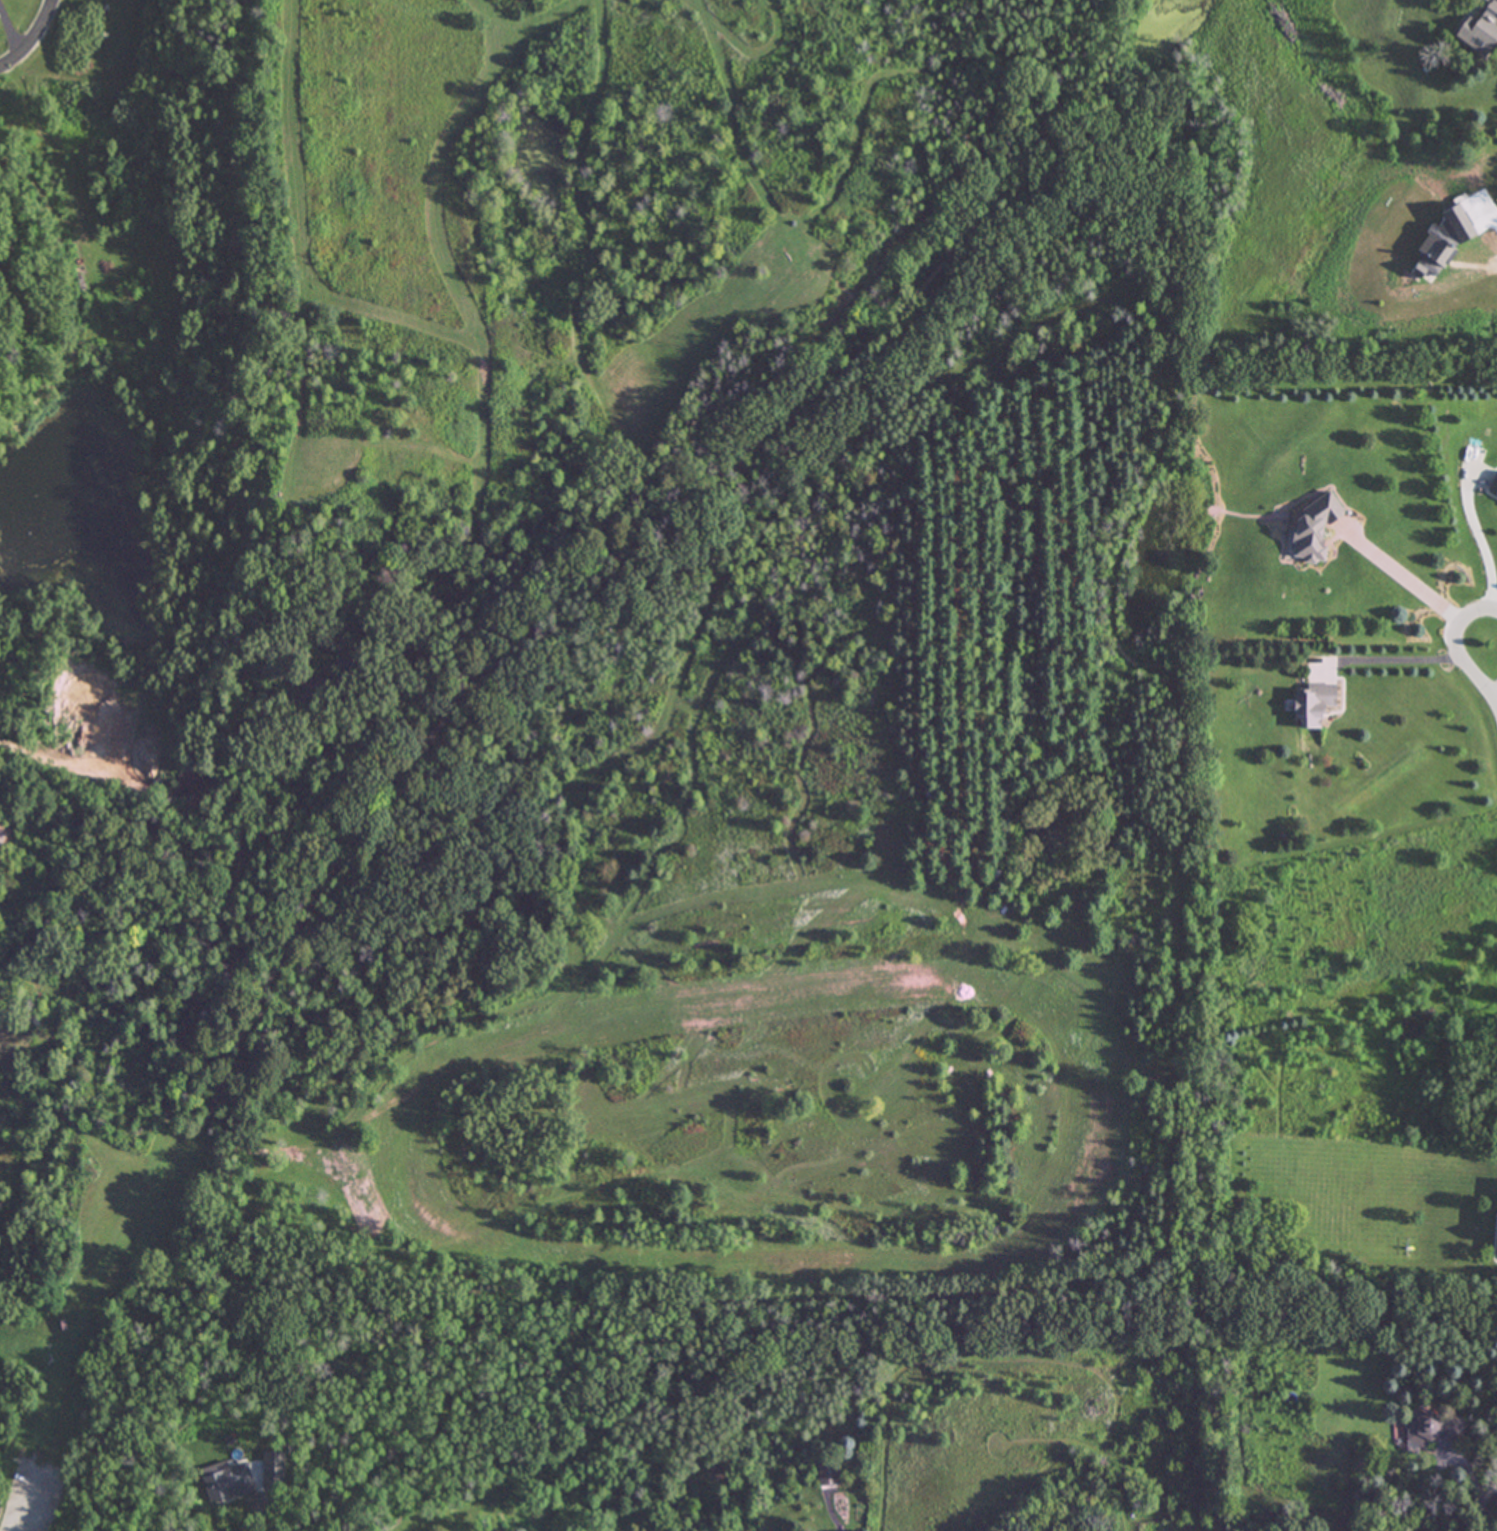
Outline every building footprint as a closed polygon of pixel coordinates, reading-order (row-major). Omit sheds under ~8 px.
[(1481,59),(1496,36),(1496,0),(1490,0),(1473,24),(1463,17),(1449,37),(1481,59)] [(1492,469),(1483,492),(1496,497),(1496,471),(1492,469)] [(1315,527),(1339,512),(1325,490),(1289,513),(1286,540),(1288,544),(1287,558),(1320,562),(1322,548),(1314,537),(1315,527)] [(1318,729),(1318,706),(1333,706),(1334,685),(1291,684),(1290,728),(1318,729)] [(1459,1412),(1403,1414),(1404,1450),(1426,1450),(1425,1439),(1459,1438),(1459,1412)] [(818,1465),(820,1486),(838,1484),(836,1463),(818,1465)] [(244,1464),(200,1477),(208,1503),(234,1494),(236,1501),(254,1495),(244,1464)]
